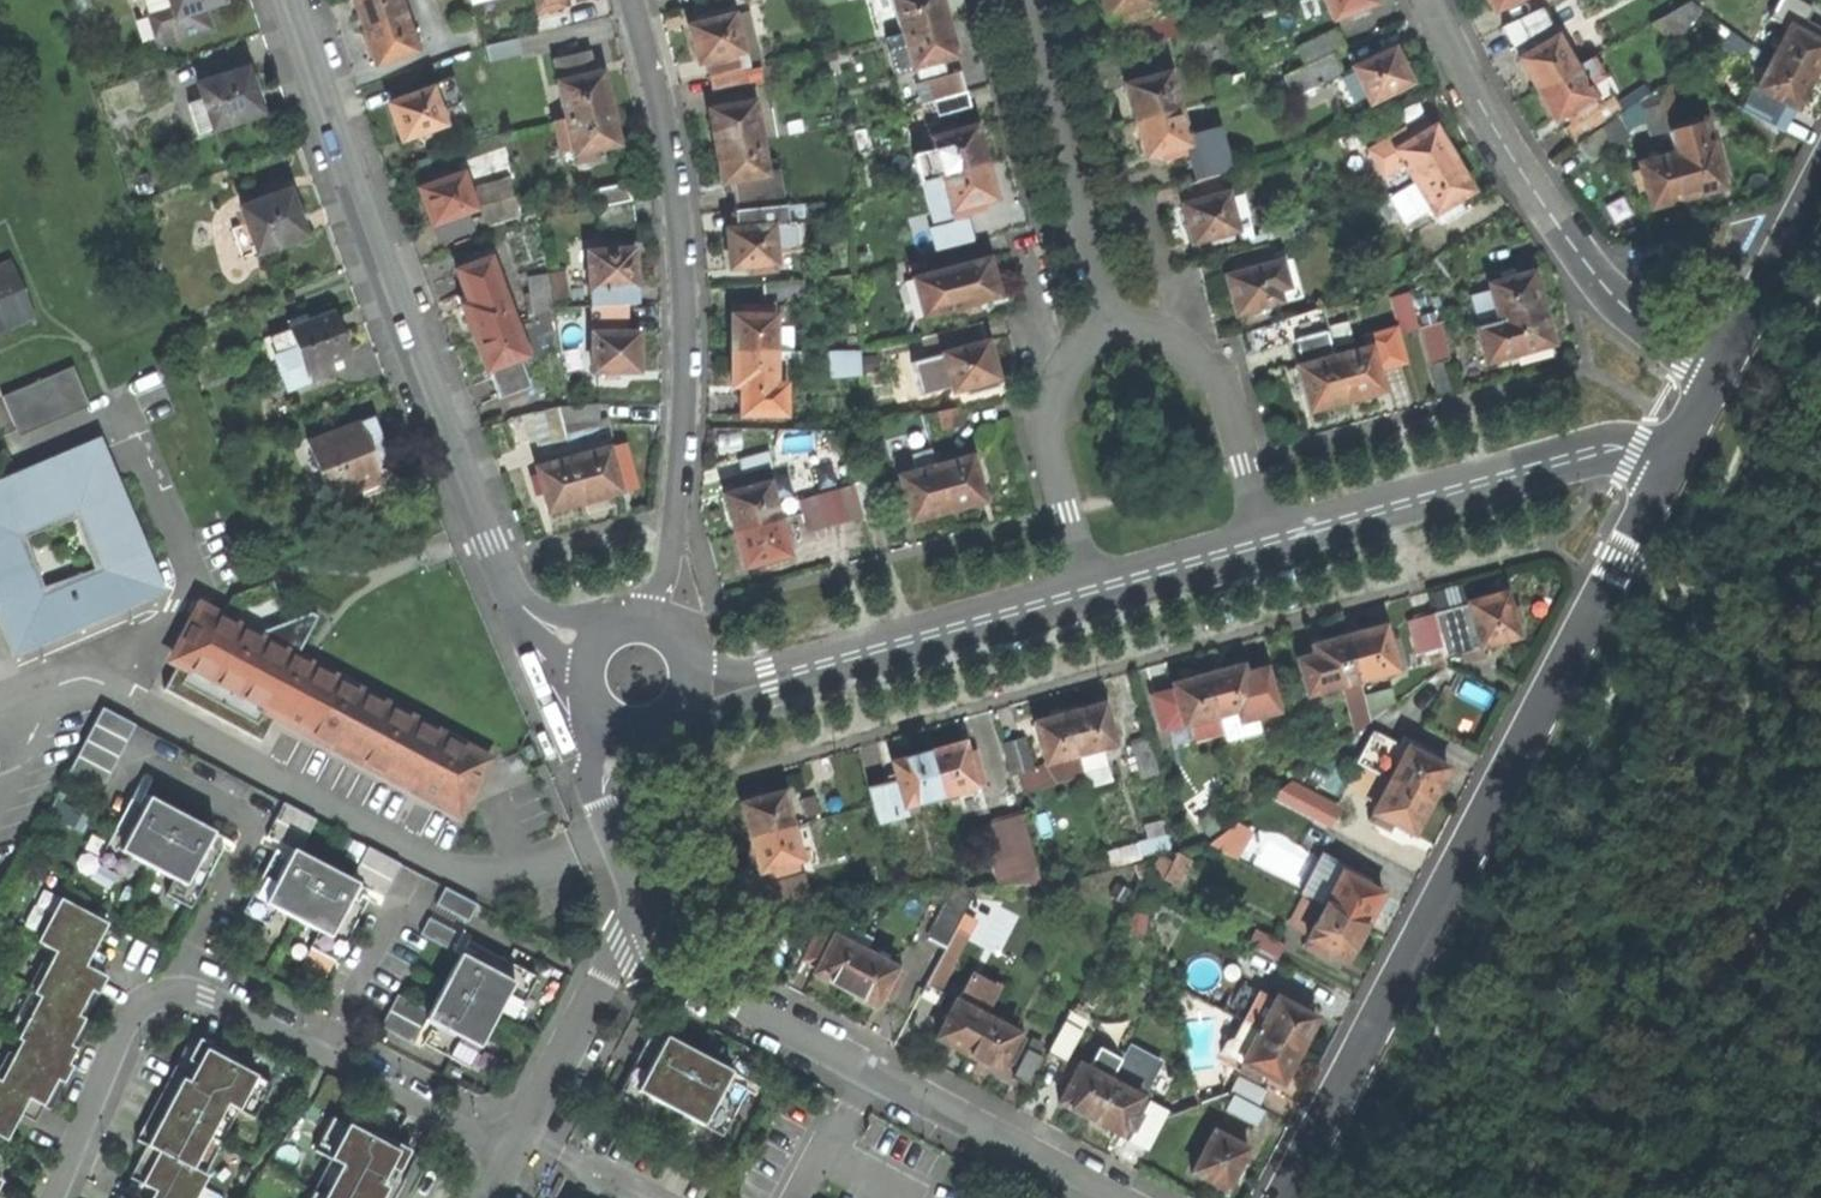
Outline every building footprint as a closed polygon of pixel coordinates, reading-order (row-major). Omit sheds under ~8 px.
[(211,9),(229,2),(229,0),(148,0),(163,47),(218,29),(211,9)] [(417,22),(409,0),(350,0),(361,35),(372,66),(412,52),(404,27),(417,22)] [(559,0),(531,0),(533,7),(532,7),(534,14),(561,7),(559,0)] [(899,34),(943,22),(937,0),(890,0),(899,34)] [(1099,4),(1103,17),(1120,12),(1122,22),(1149,14),(1147,4),(1146,4),(1146,1),(1150,0),(1098,0),(1099,4)] [(1330,19),(1370,3),(1369,0),(1323,0),(1330,19)] [(1515,0),(1486,0),(1492,11),(1515,0)] [(1640,2),(1651,22),(1687,2),(1686,0),(1644,0),(1640,2)] [(1820,30),(1820,8),(1807,1),(1806,0),(1801,0),(1793,15),(1820,30)] [(1699,10),(1687,2),(1651,22),(1648,25),(1670,43),(1699,10)] [(702,63),(705,79),(757,69),(759,69),(753,50),(739,54),(727,8),(707,14),(709,22),(686,28),(690,45),(695,65),(702,63)] [(1511,50),(1550,31),(1539,9),(1501,27),(1511,50)] [(1170,15),(1132,26),(1137,46),(1175,35),(1170,15)] [(1754,48),(1809,77),(1818,59),(1820,54),(1820,36),(1792,21),(1789,27),(1787,26),(1786,28),(1769,19),(1754,48)] [(892,74),(952,57),(949,45),(943,22),(899,34),(883,39),(892,74)] [(1743,53),(1749,46),(1729,31),(1720,42),(1736,53),(1738,50),(1743,53)] [(1296,50),(1303,66),(1331,54),(1343,48),(1336,32),(1296,50)] [(1522,69),(1534,90),(1571,69),(1554,38),(1516,59),(1522,69)] [(488,61),(518,55),(514,39),(483,46),(488,61)] [(1754,48),(1741,72),(1759,81),(1742,113),(1753,119),(1780,133),(1786,119),(1783,118),(1789,107),(1792,109),(1799,96),(1809,77),(1754,48)] [(1349,72),(1331,81),(1344,108),(1363,99),(1366,105),(1407,85),(1397,65),(1390,50),(1348,70),(1349,72)] [(1303,66),(1280,76),(1288,95),(1339,73),(1331,54),(1303,66)] [(554,84),(563,120),(608,111),(602,83),(600,74),(590,77),(585,56),(552,63),(557,83),(554,84)] [(1562,128),(1573,143),(1611,119),(1622,112),(1590,58),(1571,69),(1534,90),(1546,111),(1552,120),(1564,113),(1570,122),(1562,128)] [(217,131),(267,115),(258,90),(251,69),(231,76),(229,68),(208,75),(210,83),(202,85),(206,101),(193,105),(202,133),(216,129),(217,131)] [(705,79),(709,94),(760,84),(757,69),(705,79)] [(925,81),(930,102),(962,92),(957,72),(925,81)] [(1166,75),(1122,87),(1125,101),(1131,123),(1175,110),(1166,75)] [(1219,96),(1242,89),(1239,76),(1215,83),(1219,96)] [(399,141),(441,126),(428,89),(386,105),(391,121),(399,141)] [(1653,136),(1666,132),(1657,99),(1654,91),(1622,112),(1611,119),(1619,132),(1647,119),(1653,136)] [(937,123),(935,117),(967,108),(962,92),(930,102),(931,103),(918,107),(923,127),(937,123)] [(1243,93),(1229,97),(1232,107),(1246,103),(1243,93)] [(1657,99),(1666,132),(1678,129),(1670,96),(1657,99)] [(707,123),(711,148),(756,141),(750,105),(743,106),(742,97),(721,100),(723,109),(716,110),(705,112),(707,123)] [(714,102),(716,110),(723,109),(721,100),(714,102)] [(1179,123),(1175,110),(1131,123),(1138,148),(1141,158),(1163,153),(1165,160),(1186,154),(1193,183),(1217,176),(1228,173),(1216,128),(1192,135),(1188,121),(1179,123)] [(574,164),(595,159),(594,152),(617,147),(613,131),(608,111),(563,120),(551,123),(558,147),(569,144),(574,164)] [(1770,152),(1780,133),(1753,119),(1743,137),(1770,152)] [(1401,132),(1365,153),(1381,178),(1374,182),(1384,199),(1448,160),(1436,139),(1430,129),(1428,130),(1423,122),(1402,134),(1401,132)] [(1588,163),(1620,141),(1608,123),(1576,144),(1588,163)] [(1666,135),(1672,155),(1683,199),(1706,193),(1720,189),(1714,167),(1721,165),(1715,144),(1708,146),(1702,124),(1666,135)] [(917,182),(921,181),(981,164),(974,136),(971,128),(949,134),(946,126),(925,133),(931,153),(911,158),(917,182)] [(727,183),(732,213),(780,208),(772,162),(760,164),(756,141),(711,148),(716,175),(718,185),(727,183)] [(1660,206),(1683,199),(1672,155),(1636,165),(1637,170),(1630,172),(1635,193),(1643,191),(1648,209),(1660,206)] [(1457,175),(1448,160),(1384,199),(1374,206),(1385,224),(1396,218),(1401,226),(1426,212),(1434,224),(1459,209),(1454,202),(1468,193),(1457,175)] [(950,220),(971,214),(969,206),(992,200),(987,185),(981,164),(921,181),(928,206),(944,201),(950,220)] [(458,174),(416,190),(423,209),(429,225),(434,224),(472,210),(466,194),(458,174)] [(1222,195),(1217,176),(1193,183),(1177,187),(1181,205),(1178,206),(1182,222),(1188,244),(1210,238),(1212,246),(1230,241),(1228,233),(1246,228),(1237,190),(1222,195)] [(503,181),(466,194),(472,210),(434,224),(440,241),(515,215),(503,181)] [(598,208),(630,200),(625,182),(593,190),(598,208)] [(261,254),(309,237),(302,217),(293,192),(277,199),(274,190),(251,198),(254,206),(245,209),(250,224),(236,229),(245,258),(259,254),(261,254)] [(601,227),(634,221),(631,205),(598,210),(601,227)] [(751,275),(773,273),(771,253),(803,249),(802,226),(784,227),(783,208),(780,208),(732,213),(734,232),(724,233),(726,251),(728,269),(750,267),(751,275)] [(933,252),(970,242),(964,220),(928,231),(933,252)] [(1298,223),(1273,230),(1277,240),(1301,233),(1298,223)] [(1325,247),(1342,242),(1331,224),(1319,228),(1325,247)] [(1258,246),(1277,240),(1273,230),(1255,235),(1258,246)] [(1266,266),(1260,247),(1225,257),(1230,276),(1222,279),(1227,299),(1232,316),(1297,298),(1287,260),(1266,266)] [(586,253),(589,307),(635,304),(633,261),(632,251),(586,253)] [(460,307),(472,340),(512,325),(487,258),(452,272),(460,292),(464,305),(460,307)] [(913,321),(994,298),(989,279),(984,261),(903,284),(913,321)] [(38,318),(15,263),(0,269),(0,334),(38,318)] [(1484,284),(1494,321),(1539,309),(1533,286),(1529,272),(1484,284)] [(559,274),(546,276),(550,300),(563,298),(559,274)] [(525,278),(532,317),(551,310),(550,300),(546,276),(545,275),(525,278)] [(759,284),(761,303),(797,300),(796,281),(759,284)] [(1405,295),(1390,300),(1399,333),(1414,329),(1405,295)] [(580,324),(585,324),(585,308),(557,310),(558,325),(580,324)] [(729,327),(729,352),(772,352),(772,310),(746,309),(746,317),(729,317),(729,327)] [(1494,321),(1473,327),(1482,363),(1493,360),(1495,368),(1536,357),(1533,349),(1546,346),(1548,345),(1543,325),(1539,309),(1494,321)] [(292,390),(338,373),(334,363),(353,356),(345,334),(338,314),(272,338),(292,390)] [(580,361),(580,324),(558,325),(560,361),(580,361)] [(964,397),(996,389),(989,363),(978,324),(920,338),(925,360),(908,364),(918,398),(949,389),(950,393),(962,390),(964,397)] [(524,357),(512,325),(472,340),(479,360),(484,372),(487,371),(497,399),(527,388),(517,360),(524,357)] [(1435,325),(1415,330),(1425,368),(1445,362),(1435,325)] [(837,327),(838,353),(858,353),(856,326),(837,327)] [(1372,372),(1402,363),(1393,330),(1362,338),(1365,349),(1330,358),(1342,402),(1365,396),(1378,393),(1372,372)] [(591,373),(636,373),(636,353),(636,335),(591,335),(591,373)] [(1295,359),(1325,351),(1321,335),(1291,344),(1295,359)] [(1548,353),(1546,346),(1533,349),(1536,357),(1548,353)] [(739,416),(782,417),(783,387),(785,387),(785,360),(799,360),(799,353),(772,352),(729,352),(729,374),(729,387),(740,387),(739,416)] [(828,380),(840,380),(838,353),(826,353),(828,380)] [(840,380),(859,379),(858,353),(838,353),(840,380)] [(1318,409),(1342,402),(1330,358),(1294,368),(1306,412),(1318,409)] [(7,439),(18,434),(20,439),(94,408),(92,402),(76,366),(4,396),(0,386),(0,423),(7,439)] [(567,406),(556,409),(567,452),(568,455),(608,443),(602,421),(601,406),(567,406)] [(544,458),(567,452),(556,409),(532,415),(544,458)] [(939,431),(956,428),(953,411),(936,414),(939,431)] [(367,499),(402,485),(387,445),(377,419),(364,424),(362,423),(350,426),(349,428),(311,443),(334,501),(363,489),(367,499)] [(0,484),(0,620),(17,659),(170,592),(158,566),(122,484),(102,439),(0,484)] [(600,499),(617,494),(611,472),(624,468),(619,448),(569,460),(581,504),(600,499)] [(741,476),(771,467),(766,451),(736,460),(741,476)] [(916,520),(944,513),(932,469),(927,451),(908,456),(914,474),(896,478),(908,522),(916,520)] [(563,510),(581,504),(569,460),(533,470),(544,515),(563,510)] [(966,507),(979,503),(967,460),(932,469),(944,513),(966,507)] [(726,516),(731,533),(775,520),(763,476),(742,482),(744,491),(721,497),(726,516)] [(136,478),(122,484),(158,566),(172,560),(150,509),(136,478)] [(861,521),(880,516),(870,478),(851,483),(851,486),(860,517),(861,521)] [(783,538),(860,517),(851,486),(795,502),(798,514),(778,519),(783,538)] [(787,564),(775,520),(731,533),(736,553),(741,569),(764,562),(766,570),(787,564)] [(1430,598),(1434,615),(1465,606),(1460,589),(1430,598)] [(1434,615),(1430,616),(1439,651),(1442,660),(1458,655),(1460,664),(1482,658),(1474,650),(1514,639),(1510,627),(1506,612),(1501,596),(1470,605),(1465,606),(1434,615)] [(290,720),(318,667),(299,657),(259,636),(204,606),(171,667),(178,670),(166,691),(265,744),(280,715),(290,720)] [(1513,610),(1506,612),(1510,627),(1518,625),(1513,610)] [(1407,622),(1416,657),(1439,651),(1430,616),(1407,622)] [(319,617),(259,636),(299,657),(319,617)] [(1369,633),(1345,640),(1357,684),(1393,673),(1385,645),(1381,630),(1369,633)] [(1303,699),(1357,684),(1345,640),(1318,647),(1309,650),(1311,658),(1293,663),(1303,699)] [(1393,643),(1385,645),(1393,673),(1400,671),(1393,643)] [(463,812),(491,759),(318,667),(290,720),(337,745),(336,748),(413,789),(415,786),(463,812)] [(1230,671),(1204,678),(1219,736),(1224,750),(1238,746),(1236,741),(1258,735),(1254,720),(1274,714),(1261,671),(1240,677),(1238,669),(1230,671)] [(1149,700),(1158,733),(1180,727),(1181,728),(1189,726),(1194,743),(1219,736),(1204,678),(1179,685),(1169,687),(1171,694),(1149,700)] [(1354,734),(1368,724),(1361,697),(1345,701),(1354,734)] [(1089,710),(1064,717),(1076,757),(1081,775),(1105,769),(1100,751),(1110,748),(1099,707),(1089,710)] [(138,727),(106,710),(97,727),(129,744),(138,727)] [(1031,726),(1042,767),(1076,757),(1064,717),(1040,723),(1031,726)] [(121,760),(129,744),(97,727),(88,743),(121,760)] [(1440,780),(1445,770),(1428,762),(1432,754),(1414,745),(1410,753),(1404,750),(1401,757),(1385,749),(1388,742),(1371,734),(1353,766),(1360,769),(1387,783),(1427,804),(1440,780)] [(1002,746),(1008,776),(1028,770),(1019,742),(1002,746)] [(1404,750),(1388,742),(1385,749),(1401,757),(1404,750)] [(113,776),(121,760),(88,743),(80,759),(113,776)] [(1147,743),(1129,748),(1139,781),(1156,777),(1147,743)] [(948,750),(924,756),(936,800),(971,790),(960,746),(948,750)] [(865,791),(875,827),(905,819),(902,810),(936,800),(924,756),(898,763),(888,766),(893,783),(865,791)] [(105,792),(113,776),(80,759),(72,775),(105,792)] [(1348,791),(1375,805),(1387,783),(1360,769),(1348,791)] [(101,860),(127,875),(135,860),(123,853),(152,800),(146,797),(154,781),(147,777),(127,814),(101,860)] [(1419,821),(1427,804),(1387,783),(1375,805),(1366,823),(1386,834),(1390,826),(1410,837),(1419,821)] [(1267,800),(1324,830),(1334,810),(1287,785),(1267,800)] [(740,817),(747,841),(788,830),(778,796),(737,807),(740,817)] [(802,820),(815,816),(810,799),(797,802),(802,820)] [(152,800),(123,853),(135,860),(176,882),(187,888),(216,836),(152,800)] [(286,807),(269,839),(296,853),(302,856),(319,824),(286,807)] [(1018,818),(988,826),(997,861),(987,864),(991,890),(1038,888),(1018,818)] [(1205,847),(1231,861),(1245,834),(1231,826),(1205,847)] [(756,875),(797,864),(788,830),(747,841),(753,865),(756,875)] [(237,847),(216,836),(187,888),(176,882),(168,896),(193,910),(213,875),(226,852),(232,855),(237,847)] [(269,929),(278,911),(268,906),(296,853),(269,839),(265,847),(277,853),(268,870),(244,916),(269,929)] [(370,850),(352,883),(363,888),(387,901),(404,868),(370,850)] [(296,853),(268,906),(278,911),(323,935),(335,941),(363,888),(352,883),(302,856),(296,853)] [(1159,882),(1171,890),(1187,864),(1174,856),(1159,882)] [(1371,911),(1378,896),(1318,863),(1300,896),(1322,908),(1362,929),(1371,911)] [(765,909),(807,898),(801,877),(759,888),(765,909)] [(387,901),(363,888),(335,941),(323,935),(313,953),(339,966),(365,915),(371,905),(382,910),(387,901)] [(1124,895),(1113,888),(1107,900),(1118,906),(1124,895)] [(438,907),(471,924),(480,908),(446,890),(438,907)] [(924,939),(943,949),(951,935),(974,891),(949,891),(924,939)] [(1285,925),(1305,939),(1321,910),(1299,899),(1285,925)] [(63,901),(40,944),(58,954),(35,996),(43,1000),(21,1042),(24,1043),(3,1083),(0,1081),(0,1138),(8,1143),(19,1121),(22,1116),(30,1100),(45,1108),(58,1083),(67,1088),(76,1071),(71,1068),(76,1060),(80,1052),(73,1048),(86,1022),(80,1018),(94,993),(101,997),(110,980),(102,976),(88,969),(96,953),(99,947),(110,926),(63,901)] [(1351,949),(1362,929),(1322,908),(1321,910),(1305,939),(1301,948),(1321,959),(1325,952),(1344,962),(1351,949)] [(824,915),(818,926),(825,923),(837,928),(843,926),(824,915)] [(423,937),(455,954),(464,937),(432,921),(423,937)] [(820,980),(842,992),(862,955),(870,939),(843,926),(837,928),(825,923),(818,926),(800,960),(815,968),(811,975),(820,980)] [(1276,962),(1283,947),(1254,932),(1246,947),(1276,962)] [(455,954),(463,958),(515,985),(501,1012),(517,1020),(539,979),(485,951),(472,944),(475,938),(466,933),(464,937),(455,954)] [(916,1001),(936,1012),(943,999),(937,996),(950,973),(948,971),(962,941),(951,935),(943,949),(916,1001)] [(110,960),(96,953),(88,969),(102,976),(110,960)] [(888,998),(900,976),(862,955),(842,992),(865,1004),(873,1008),(880,994),(888,998)] [(515,985),(463,958),(429,1022),(481,1049),(501,1012),(515,985)] [(1224,1016),(1256,1033),(1272,1004),(1240,986),(1224,1016)] [(97,1005),(101,997),(94,993),(80,1018),(86,1022),(88,1022),(97,1005)] [(1301,1006),(1277,994),(1272,1004),(1256,1033),(1296,1054),(1307,1032),(1313,1021),(1297,1013),(1301,1006)] [(941,1044),(965,1056),(984,1021),(953,1005),(933,1040),(941,1044)] [(383,1029),(416,1047),(425,1030),(391,1013),(383,1029)] [(1045,1057),(1061,1066),(1084,1023),(1067,1015),(1045,1057)] [(1004,1059),(1012,1063),(1023,1042),(984,1021),(965,1056),(989,1070),(996,1074),(1004,1059)] [(94,1026),(88,1022),(86,1022),(73,1048),(80,1052),(94,1026)] [(470,1069),(481,1049),(429,1022),(425,1030),(416,1047),(424,1051),(427,1046),(437,1052),(470,1069)] [(641,1112),(646,1102),(635,1096),(665,1039),(641,1026),(637,1033),(648,1039),(639,1055),(616,1099),(641,1112)] [(1285,1075),(1296,1054),(1256,1033),(1239,1066),(1279,1087),(1285,1075)] [(665,1039),(635,1096),(646,1102),(649,1097),(703,1125),(730,1073),(665,1039)] [(191,1063),(200,1068),(208,1053),(234,1066),(237,1060),(201,1042),(191,1063)] [(1153,1085),(1161,1055),(1128,1046),(1126,1054),(1098,1046),(1092,1069),(1153,1085)] [(184,1080),(148,1149),(159,1154),(193,1172),(228,1105),(240,1111),(257,1078),(240,1070),(234,1066),(208,1053),(200,1068),(196,1076),(192,1084),(184,1080)] [(1026,1090),(1040,1063),(1025,1055),(1010,1082),(1026,1090)] [(1065,1111),(1087,1122),(1108,1084),(1069,1064),(1057,1087),(1064,1091),(1056,1106),(1065,1111)] [(758,1088),(730,1073),(703,1125),(722,1136),(737,1107),(746,1090),(755,1095),(758,1088)] [(1257,1108),(1264,1091),(1236,1077),(1228,1094),(1231,1095),(1257,1108)] [(274,1087),(257,1078),(240,1111),(257,1120),(274,1087)] [(62,1097),(67,1088),(58,1083),(45,1108),(54,1113),(62,1097)] [(1122,1130),(1129,1133),(1137,1119),(1130,1115),(1138,1101),(1108,1084),(1087,1122),(1107,1133),(1118,1139),(1122,1130)] [(1251,1124),(1258,1110),(1231,1095),(1223,1110),(1251,1124)] [(37,1124),(45,1108),(30,1100),(22,1116),(37,1124)] [(205,1178),(240,1111),(228,1105),(193,1172),(205,1178)] [(1134,1135),(1149,1143),(1164,1115),(1149,1107),(1134,1135)] [(327,1197),(384,1197),(389,1189),(382,1186),(390,1170),(400,1152),(374,1139),(368,1136),(350,1126),(332,1162),(343,1168),(327,1197)] [(1190,1175),(1223,1193),(1235,1170),(1244,1152),(1210,1134),(1190,1175)] [(376,1135),(374,1139),(400,1152),(390,1170),(400,1175),(411,1153),(376,1135)] [(132,1180),(142,1186),(159,1154),(148,1149),(143,1158),(132,1180)] [(155,1197),(199,1197),(209,1180),(205,1178),(193,1172),(159,1154),(142,1186),(157,1193),(155,1197)] [(313,1197),(327,1197),(343,1168),(332,1162),(327,1171),(313,1197)] [(136,1197),(155,1197),(157,1193),(142,1186),(139,1192),(136,1197)]
